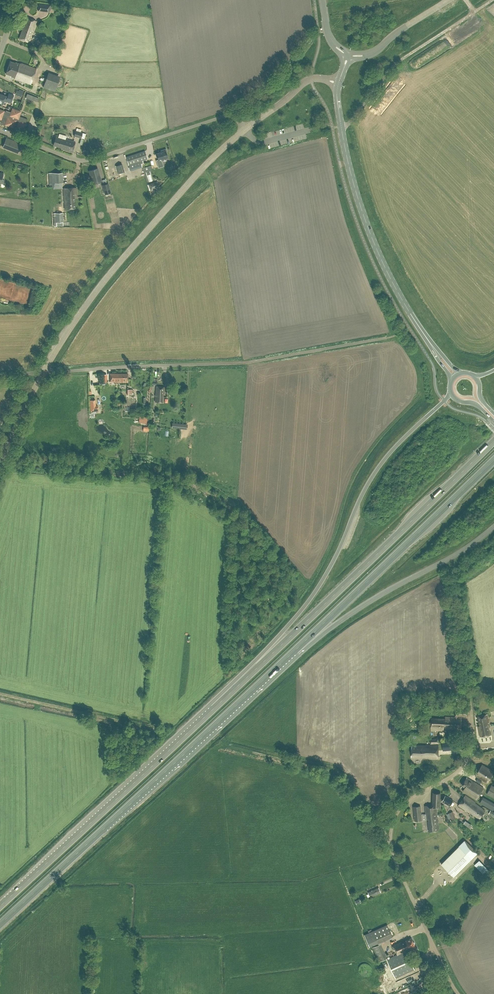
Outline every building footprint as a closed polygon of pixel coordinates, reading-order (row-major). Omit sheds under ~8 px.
[(50,5),(38,3),(37,11),(49,12),(50,5)] [(36,22),(25,17),(22,27),(23,28),(19,39),(28,42),(32,33),(33,31),(36,22)] [(14,64),(10,62),(6,74),(10,76),(13,78),(30,84),(36,69),(21,64),(19,64),(15,62),(14,64)] [(59,77),(48,73),(43,87),(54,91),(59,77)] [(0,94),(0,103),(4,104),(5,104),(6,101),(10,103),(12,98),(13,96),(8,94),(7,96),(0,94)] [(0,110),(0,123),(5,125),(13,127),(13,126),(16,127),(15,129),(22,132),(25,124),(27,119),(21,117),(21,118),(19,117),(21,112),(12,109),(11,112),(5,110),(5,111),(0,110)] [(85,134),(75,131),(74,136),(84,139),(85,134)] [(66,136),(59,134),(58,138),(56,137),(53,146),(65,149),(64,150),(72,153),(76,142),(66,139),(66,136)] [(22,144),(15,141),(6,138),(5,142),(3,147),(7,149),(12,151),(18,153),(22,144)] [(166,150),(165,148),(160,150),(160,151),(156,153),(158,159),(155,160),(158,168),(162,166),(160,159),(167,157),(165,151),(166,150)] [(147,159),(145,151),(126,157),(130,169),(141,166),(140,161),(147,159)] [(124,172),(122,164),(116,166),(118,173),(124,172)] [(93,184),(101,182),(97,169),(89,171),(93,184)] [(63,182),(63,172),(51,173),(52,183),(63,182)] [(159,187),(156,181),(148,185),(150,190),(159,187)] [(108,184),(102,185),(105,194),(111,193),(108,184)] [(77,198),(76,188),(63,189),(64,197),(65,199),(65,208),(75,208),(75,198),(77,198)] [(63,222),(62,213),(53,213),(53,217),(54,226),(63,226),(63,222)] [(165,387),(156,387),(155,402),(162,402),(163,393),(164,393),(165,387)] [(95,400),(89,400),(90,412),(98,411),(97,406),(96,406),(95,400)] [(466,714),(466,709),(454,710),(454,715),(455,716),(455,717),(445,716),(445,719),(431,718),(431,729),(444,730),(444,728),(461,729),(462,717),(457,717),(457,715),(466,714)] [(489,724),(487,715),(478,716),(480,726),(478,726),(480,737),(491,735),(489,724)] [(451,750),(451,742),(442,742),(443,750),(451,750)] [(438,745),(425,745),(425,746),(412,745),(412,756),(423,757),(423,758),(438,758),(438,745)] [(493,771),(482,764),(475,776),(486,783),(493,771)] [(469,781),(466,779),(462,785),(465,787),(463,791),(476,799),(483,788),(470,780),(469,781)] [(440,808),(441,792),(433,792),(432,805),(425,806),(426,820),(428,820),(429,832),(439,831),(437,808),(440,808)] [(453,799),(445,796),(442,801),(450,805),(453,799)] [(475,803),(465,796),(458,806),(469,813),(469,812),(479,819),(485,811),(474,804),(475,803)] [(483,797),(480,803),(493,810),(493,808),(493,803),(483,797)] [(478,853),(464,840),(441,863),(455,876),(478,853)] [(492,873),(479,860),(474,865),(486,878),(492,873)] [(381,892),(379,888),(368,892),(370,897),(381,892)] [(373,931),(364,934),(370,946),(393,936),(387,924),(373,931)] [(415,945),(411,938),(402,942),(392,946),(393,949),(395,949),(397,954),(387,959),(395,978),(414,969),(406,950),(409,949),(409,948),(415,945)] [(387,958),(381,943),(373,947),(379,961),(387,958)]
